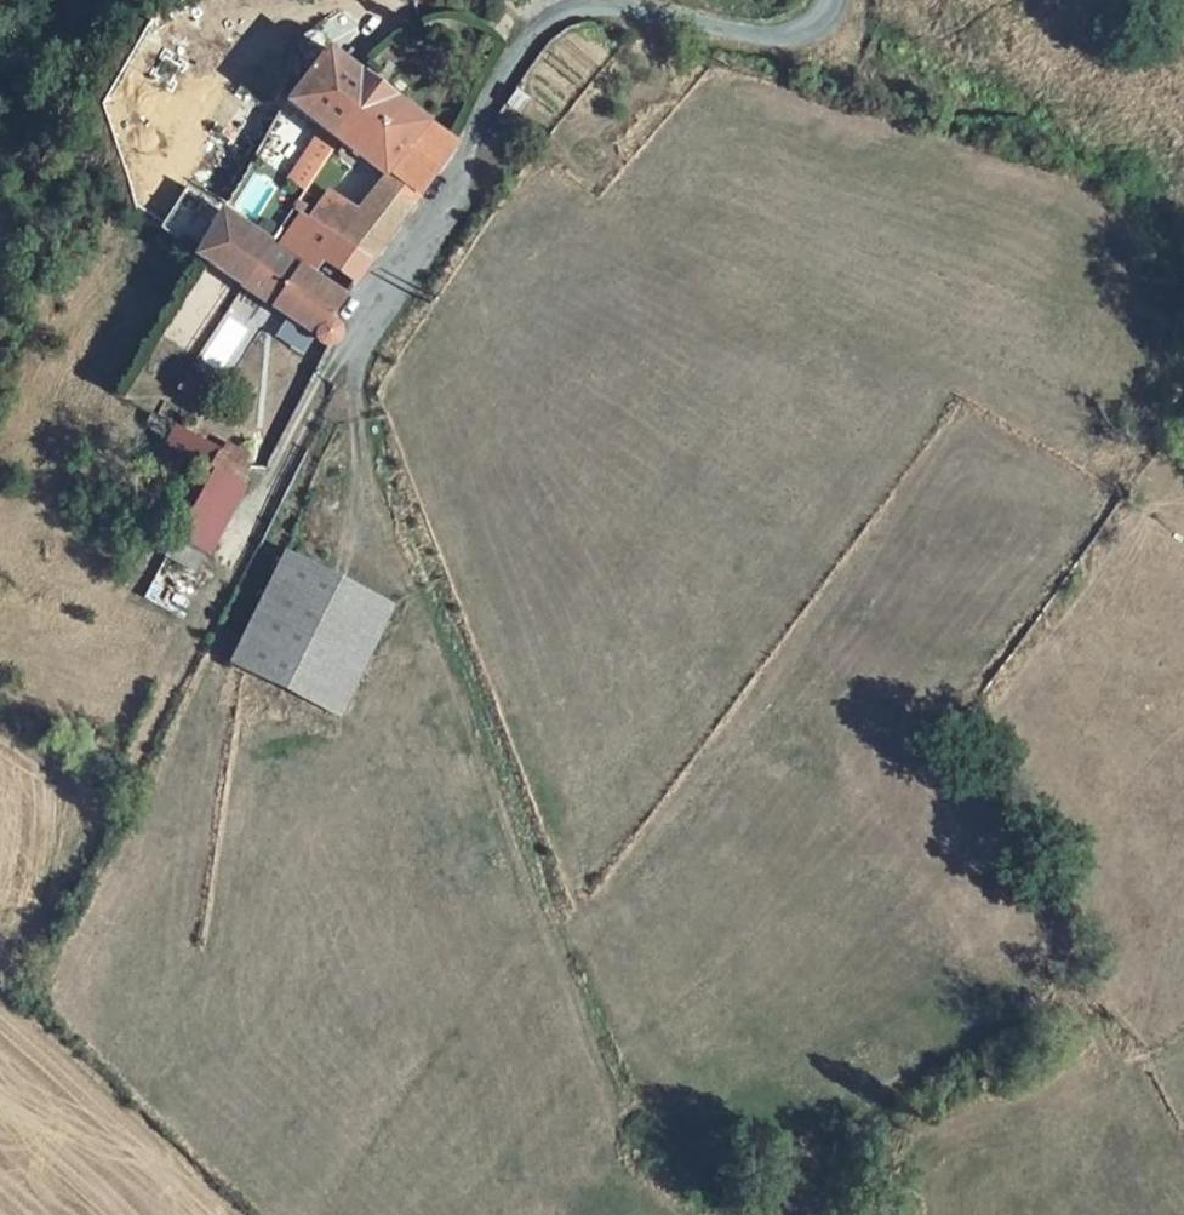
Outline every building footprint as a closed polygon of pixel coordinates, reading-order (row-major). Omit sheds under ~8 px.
[(424,28),(420,20),(413,23),(416,31),(424,28)] [(400,161),(429,125),(325,51),(326,43),(325,40),(323,37),(315,32),(310,31),(306,32),(301,37),(298,41),(297,45),(297,50),(299,53),(311,71),(286,104),(339,143),(345,137),(358,148),(353,154),(361,160),(366,153),(391,171),(396,175),(404,164),(400,161)] [(513,91),(506,102),(520,111),(527,101),(513,91)] [(359,215),(344,205),(325,231),(370,263),(448,155),(455,144),(429,125),(400,161),(404,164),(396,175),(391,171),(359,215)] [(339,143),(353,154),(358,148),(345,137),(339,143)] [(328,194),(310,221),(300,214),(280,244),(314,266),(320,258),(357,282),(370,263),(325,231),(344,205),(328,194)] [(297,202),(293,209),(300,214),(306,207),(297,202)] [(220,213),(195,257),(240,286),(267,246),(220,213)] [(240,286),(313,332),(315,342),(318,345),(323,348),(331,349),(337,343),(340,338),(340,331),(338,327),(330,321),(346,298),(267,246),(240,286)] [(198,359),(218,374),(249,333),(229,318),(198,359)] [(185,374),(176,389),(199,403),(208,388),(185,374)] [(235,459),(221,451),(211,470),(239,486),(249,466),(235,459)] [(205,552),(177,537),(165,557),(194,572),(205,552)] [(395,607),(286,554),(232,663),(340,717),(395,607)] [(194,572),(165,557),(158,570),(188,585),(194,572)]
